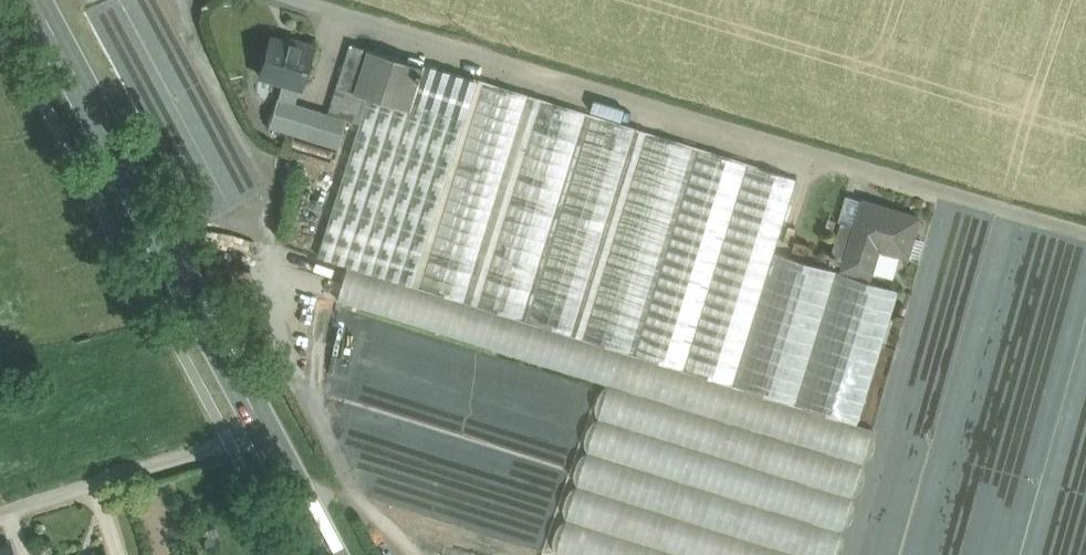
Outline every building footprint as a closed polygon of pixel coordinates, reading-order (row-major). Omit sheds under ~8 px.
[(259,185),(156,0),(98,0),(93,3),(210,212),(259,185)] [(296,46),(269,38),(258,75),(282,82),(277,98),(294,103),(298,86),(300,87),(312,46),(298,41),(296,46)] [(424,67),(352,44),(338,88),(371,98),(410,110),(424,67)] [(798,181),(425,64),(424,67),(410,110),(371,98),(322,258),(351,267),(734,386),(775,253),(798,181)] [(277,98),(276,98),(268,126),(289,132),(340,147),(348,119),(294,103),(277,98)] [(340,147),(289,132),(284,150),(335,164),(340,147)] [(857,227),(865,202),(849,197),(841,223),(857,227)] [(919,219),(865,202),(857,227),(846,264),(844,269),(870,277),(879,248),(908,257),(919,219)] [(857,227),(841,223),(831,259),(846,264),(857,227)] [(900,292),(775,253),(734,386),(859,424),(900,292)] [(734,386),(351,267),(339,303),(608,386),(862,465),(874,428),(859,424),(734,386)] [(862,465),(608,386),(555,554),(560,554),(836,554),(862,465)] [(0,547),(0,554),(12,554),(9,545),(0,547)]
